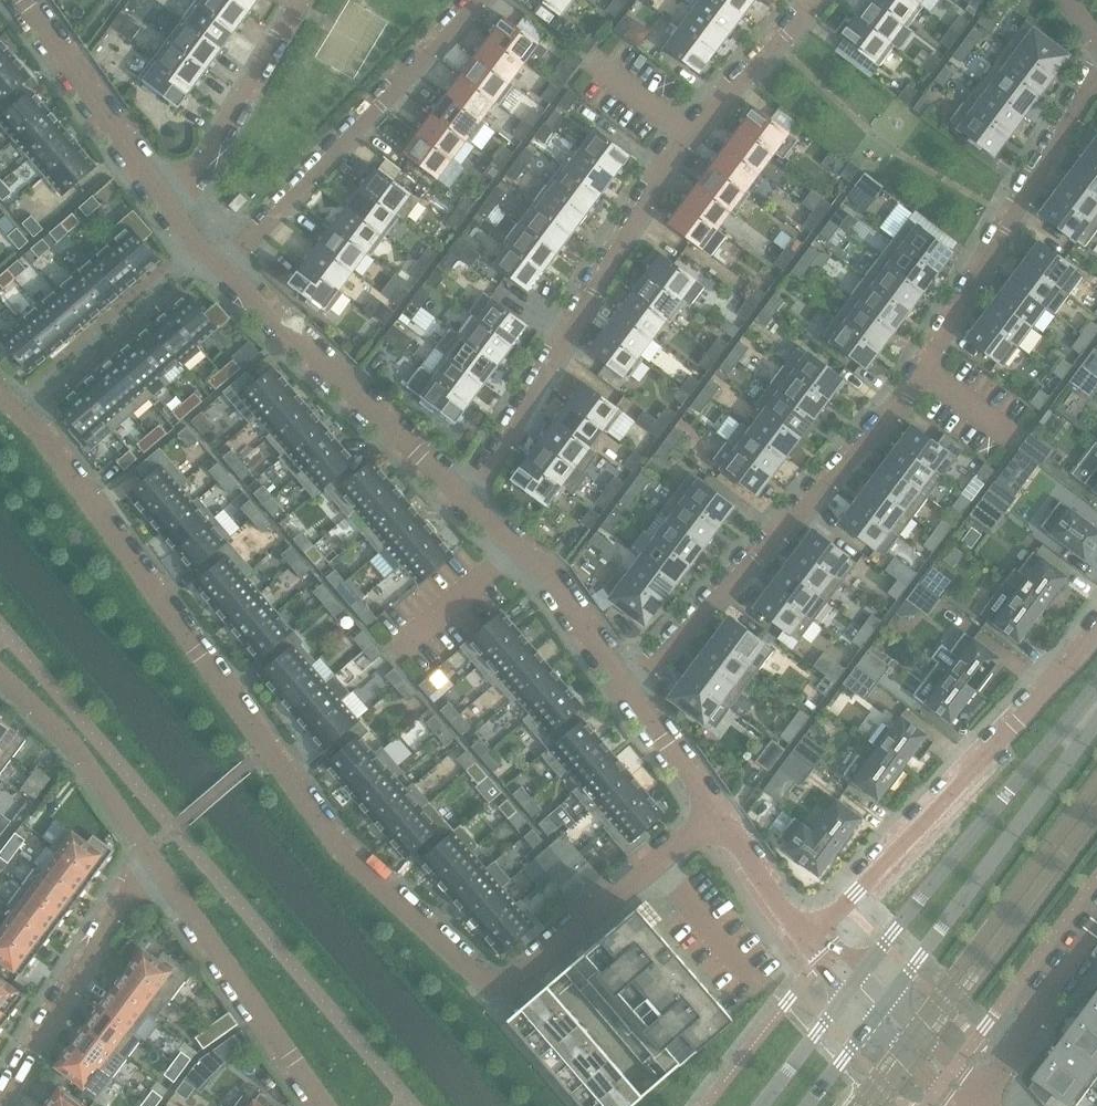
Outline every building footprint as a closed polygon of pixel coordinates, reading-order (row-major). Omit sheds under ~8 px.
[(144,0),(130,0),(129,1),(138,8),(144,0)] [(234,0),(196,0),(196,1),(236,31),(250,12),(234,0)] [(250,12),(259,0),(234,0),(250,12)] [(559,16),(571,0),(538,0),(559,16)] [(625,4),(619,0),(613,0),(606,11),(615,18),(625,4)] [(722,0),(693,0),(689,5),(729,36),(743,17),(722,0)] [(743,17),(756,0),(722,0),(743,17)] [(871,0),(866,0),(853,16),(894,47),(895,45),(891,42),(903,25),(907,29),(908,28),(871,0)] [(911,0),(871,0),(908,28),(922,8),(911,0)] [(922,8),(923,7),(919,4),(922,0),(911,0),(922,8)] [(986,0),(970,0),(967,3),(978,11),(986,0)] [(236,31),(196,1),(181,20),(222,50),(236,31)] [(729,36),(689,5),(688,7),(693,10),(679,28),(715,55),(729,36)] [(141,28),(120,13),(110,26),(131,42),(141,28)] [(998,23),(984,13),(977,23),(991,33),(998,23)] [(959,36),(969,22),(960,15),(950,29),(959,36)] [(548,50),(503,16),(488,37),(524,64),(533,70),(548,50)] [(894,47),(853,16),(838,37),(879,67),(894,47)] [(623,37),(633,24),(624,17),(614,30),(623,37)] [(1056,51),(1058,47),(1044,37),(1041,40),(1035,36),(1037,34),(1026,19),(1007,45),(1052,79),(1063,63),(1066,59),(1062,56),(1056,51)] [(222,50),(181,20),(167,39),(208,69),(222,50)] [(557,20),(551,27),(561,34),(566,27),(557,20)] [(715,55),(679,28),(664,48),(700,75),(715,55)] [(949,49),(959,36),(950,29),(940,42),(949,49)] [(972,49),(982,36),(973,29),(963,42),(972,49)] [(587,54),(598,41),(588,34),(578,47),(587,54)] [(524,64),(488,37),(473,56),(513,86),(515,85),(510,81),(524,64)] [(208,69),(167,39),(153,58),(193,88),(208,69)] [(13,56),(0,41),(0,68),(13,56)] [(962,63),(972,49),(963,42),(953,55),(962,63)] [(1052,79),(1007,45),(993,64),(1037,98),(1052,79)] [(567,54),(549,77),(562,87),(573,73),(583,60),(574,53),(571,57),(567,54)] [(930,74),(941,60),(931,53),(921,67),(930,74)] [(11,92),(30,76),(13,56),(0,68),(0,119),(19,102),(11,92)] [(513,86),(473,56),(459,75),(499,105),(513,86)] [(193,88),(153,58),(138,78),(145,84),(142,88),(155,97),(158,94),(178,109),(193,88)] [(1037,98),(993,64),(978,83),(1023,117),(1037,98)] [(944,88),(954,74),(944,67),(934,80),(944,88)] [(499,105),(459,75),(445,94),(485,124),(486,123),(482,120),(494,103),(498,106),(499,105)] [(1023,117),(978,83),(964,102),(1009,136),(1023,117)] [(550,104),(560,91),(551,84),(541,97),(550,104)] [(907,105),(917,92),(908,84),(898,98),(907,105)] [(568,111),(576,100),(578,97),(569,90),(559,104),(568,111)] [(48,110),(31,91),(19,102),(0,119),(0,124),(13,140),(48,110)] [(485,124),(445,94),(430,113),(470,144),(485,124)] [(922,116),(932,103),(923,95),(913,109),(922,116)] [(1009,136),(964,102),(949,123),(994,156),(1009,136)] [(789,133),(753,106),(738,127),(774,153),(789,133)] [(531,129),(541,116),(532,109),(522,122),(531,129)] [(29,158),(63,128),(48,110),(13,140),(29,158)] [(470,144),(430,113),(416,132),(452,159),(466,141),(470,145),(470,144)] [(521,142),(531,129),(522,122),(512,135),(521,142)] [(543,144),(553,130),(554,130),(544,123),(534,137),(543,144)] [(774,153),(738,127),(723,146),(760,173),(774,153)] [(44,176),(79,146),(63,128),(29,158),(44,176)] [(631,157),(595,129),(579,150),(615,177),(631,157)] [(452,159),(416,132),(401,152),(437,179),(452,159)] [(1094,141),(1083,156),(1096,167),(1096,137),(1094,141)] [(61,195),(96,166),(79,146),(44,176),(61,195)] [(760,173),(723,146),(709,165),(750,195),(751,194),(746,190),(760,173)] [(503,167),(513,154),(503,147),(493,161),(503,167)] [(525,168),(535,155),(526,148),(516,161),(525,168)] [(615,177),(579,150),(566,167),(562,164),(561,165),(601,196),(615,177)] [(1083,156),(1069,175),(1096,197),(1096,167),(1083,156)] [(493,181),(503,167),(493,161),(483,174),(493,181)] [(515,182),(525,168),(516,161),(506,175),(515,182)] [(849,182),(859,169),(850,162),(840,175),(849,182)] [(601,196),(561,165),(546,185),(587,215),(601,196)] [(750,195),(709,165),(695,184),(735,215),(750,195)] [(420,201),(375,167),(360,187),(400,217),(405,220),(420,201)] [(864,194),(875,180),(865,173),(855,186),(864,194)] [(1069,175),(1054,194),(1096,226),(1096,197),(1069,175)] [(2,182),(0,183),(0,198),(2,201),(12,193),(2,182)] [(735,215),(695,184),(680,204),(716,231),(730,212),(735,215)] [(587,215),(546,185),(532,204),(572,234),(587,215)] [(496,206),(506,193),(497,186),(487,200),(496,206)] [(400,217),(360,187),(345,206),(386,237),(400,217)] [(248,201),(240,193),(228,206),(236,214),(248,201)] [(1054,194),(1039,215),(1084,248),(1096,230),(1096,226),(1054,194)] [(87,217),(101,205),(92,196),(79,208),(87,217)] [(465,218),(475,204),(466,197),(456,211),(465,218)] [(822,219),(832,206),(822,199),(812,212),(822,219)] [(486,220),(496,206),(487,200),(477,213),(486,220)] [(572,234),(532,204),(518,223),(558,253),(572,234)] [(716,231),(680,204),(666,223),(702,250),(716,231)] [(386,237),(345,206),(331,226),(371,256),(386,237)] [(839,228),(849,214),(839,207),(829,221),(839,228)] [(455,231),(465,218),(456,211),(446,224),(455,231)] [(158,261),(141,241),(151,233),(133,212),(105,236),(140,277),(158,261)] [(812,232),(822,219),(812,212),(802,225),(812,232)] [(69,233),(80,223),(72,214),(60,223),(69,233)] [(43,230),(31,216),(22,224),(34,237),(43,230)] [(953,252),(908,219),(893,239),(938,273),(953,252)] [(829,241),(839,228),(829,221),(819,234),(829,241)] [(57,243),(69,233),(60,223),(49,233),(57,243)] [(558,253),(518,223),(503,242),(544,272),(558,253)] [(371,256),(331,226),(317,244),(353,272),(366,254),(370,257),(371,256)] [(28,242),(17,228),(7,236),(19,250),(28,242)] [(140,277),(105,236),(103,238),(108,245),(92,259),(122,293),(140,277)] [(793,257),(803,244),(794,237),(784,250),(793,257)] [(39,258),(50,248),(42,239),(31,249),(39,258)] [(480,255),(458,239),(449,250),(459,257),(471,266),(480,255)] [(938,273),(893,239),(879,258),(923,292),(938,273)] [(544,272),(503,242),(503,243),(507,246),(493,265),(529,292),(544,272)] [(1083,275),(1039,242),(1024,262),(1068,295),(1083,275)] [(353,272),(317,244),(302,264),(343,294),(344,293),(339,289),(353,272)] [(810,266),(820,253),(811,245),(800,259),(810,266)] [(427,268),(437,254),(428,247),(418,261),(427,268)] [(449,270),(459,257),(449,250),(439,264),(449,270)] [(783,271),(793,257),(784,250),(774,264),(783,271)] [(705,287),(660,253),(645,273),(685,303),(690,307),(705,287)] [(923,292),(879,258),(865,277),(909,311),(923,292)] [(122,293),(92,259),(74,274),(104,308),(122,293)] [(800,279),(810,266),(800,259),(790,272),(800,279)] [(28,280),(22,273),(26,269),(18,260),(6,270),(14,279),(20,286),(28,280)] [(418,281),(427,268),(418,261),(408,274),(418,281)] [(1068,295),(1024,262),(1009,281),(1054,314),(1068,295)] [(343,294),(302,264),(287,284),(307,299),(305,303),(318,313),(321,309),(328,314),(343,294)] [(14,279),(6,270),(0,275),(0,286),(3,289),(14,279)] [(685,303),(645,273),(630,292),(671,322),(685,303)] [(104,308),(74,274),(56,290),(85,324),(104,308)] [(909,311),(865,277),(850,296),(895,330),(909,311)] [(1054,314),(1009,281),(995,300),(1031,327),(1045,308),(1054,315),(1054,314)] [(399,306),(409,293),(399,286),(389,299),(399,306)] [(421,307),(431,294),(422,287),(412,300),(421,307)] [(756,308),(766,294),(756,287),(746,300),(756,308)] [(85,324),(56,290),(38,305),(67,340),(85,324)] [(671,322),(630,292),(616,311),(652,338),(665,321),(670,324),(671,322)] [(483,293),(469,313),(473,316),(513,346),(528,326),(483,293)] [(774,314),(784,300),(775,293),(765,307),(774,314)] [(199,345),(229,319),(216,304),(204,315),(187,295),(169,310),(199,345)] [(895,330),(850,296),(836,315),(881,349),(895,330)] [(364,310),(374,318),(384,304),(374,297),(364,310)] [(432,316),(421,307),(412,300),(402,314),(411,321),(413,318),(424,327),(432,316)] [(746,321),(756,308),(746,300),(736,314),(746,321)] [(1031,327),(995,300),(981,319),(1016,346),(1031,327)] [(384,304),(374,318),(385,325),(395,312),(384,304)] [(67,340),(38,305),(20,321),(49,355),(67,340)] [(764,327),(774,314),(765,307),(755,320),(764,327)] [(202,349),(199,345),(169,310),(151,326),(184,365),(202,349)] [(652,338),(616,311),(602,331),(642,361),(643,359),(639,356),(652,338)] [(881,349),(836,315),(821,335),(866,369),(881,349)] [(473,316),(459,335),(499,365),(513,346),(473,316)] [(1016,346),(981,319),(966,339),(1002,366),(1016,346)] [(20,321),(0,338),(0,360),(1,362),(12,352),(29,372),(49,355),(20,321)] [(1096,333),(1096,326),(1091,321),(1081,335),(1091,342),(1096,333)] [(393,325),(383,338),(393,346),(403,333),(393,325)] [(184,365),(151,326),(132,342),(162,376),(178,362),(181,366),(184,365)] [(449,328),(435,347),(485,385),(499,365),(459,335),(449,328)] [(642,361),(602,331),(587,351),(627,381),(642,361)] [(403,333),(393,346),(403,354),(413,340),(403,333)] [(1081,355),(1091,342),(1081,335),(1071,348),(1081,355)] [(718,358),(728,345),(719,337),(709,351),(718,358)] [(739,362),(749,348),(739,341),(729,354),(739,362)] [(162,376),(132,342),(114,357),(150,398),(168,383),(162,376)] [(843,379),(799,346),(784,366),(828,400),(843,379)] [(435,347),(421,367),(470,404),(485,385),(435,347)] [(241,369),(259,353),(254,348),(236,363),(241,369)] [(1094,348),(1082,365),(1096,376),(1096,350),(1094,348)] [(708,371),(718,358),(709,351),(699,364),(708,371)] [(729,375),(739,362),(729,354),(719,368),(729,375)] [(150,398),(114,357),(96,373),(131,414),(150,398)] [(228,380),(241,369),(236,363),(233,359),(220,370),(228,380)] [(1062,380),(1072,366),(1063,359),(1052,373),(1062,380)] [(1096,390),(1096,376),(1082,365),(1069,382),(1091,398),(1096,390)] [(828,400),(784,366),(769,385),(814,419),(828,400)] [(421,367),(405,387),(422,399),(419,403),(432,413),(435,409),(455,424),(470,404),(421,367)] [(248,421),(289,386),(274,368),(255,384),(246,374),(224,392),(233,403),(248,421)] [(216,391),(228,380),(220,370),(208,381),(216,391)] [(131,414),(96,373),(78,389),(113,429),(131,414)] [(689,396),(699,383),(690,376),(680,389),(689,396)] [(710,400),(720,386),(710,379),(700,393),(710,400)] [(623,412),(583,382),(567,402),(608,432),(623,412)] [(814,419),(769,385),(755,404),(800,438),(814,419)] [(270,434),(305,404),(289,386),(248,421),(250,424),(257,418),(270,434)] [(113,429),(78,389),(58,406),(75,426),(70,431),(88,452),(113,429)] [(1039,410),(1049,397),(1040,390),(1030,403),(1039,410)] [(191,412),(203,402),(195,392),(183,402),(191,412)] [(700,413),(710,400),(700,393),(690,406),(700,413)] [(179,422),(191,412),(183,402),(171,412),(179,422)] [(608,432),(567,402),(553,421),(589,448),(603,430),(607,433),(608,432)] [(282,455),(321,422),(305,404),(270,434),(266,437),(282,455)] [(800,438),(755,404),(755,405),(764,411),(750,429),(742,422),(741,423),(785,457),(800,438)] [(666,427),(676,414),(666,407),(656,420),(666,427)] [(666,427),(656,420),(644,411),(635,422),(657,439),(666,427)] [(212,427),(200,413),(190,421),(202,435),(212,427)] [(589,448),(553,421),(539,440),(575,467),(589,448)] [(295,476),(336,441),(321,422),(282,455),(279,457),(295,476)] [(785,457),(741,423),(727,442),(771,476),(785,457)] [(156,444),(167,434),(159,424),(148,434),(156,444)] [(957,459),(912,425),(897,445),(942,479),(957,459)] [(198,440),(186,426),(177,435),(189,448),(198,440)] [(674,448),(684,434),(675,427),(664,441),(674,448)] [(1040,466),(1053,449),(1031,433),(1018,450),(1040,466)] [(144,454),(156,444),(148,434),(136,444),(144,454)] [(575,467),(539,440),(525,459),(565,489),(566,488),(562,485),(575,467)] [(345,468),(353,461),(336,441),(295,476),(313,496),(323,487),(333,499),(340,493),(338,491),(353,478),(345,468)] [(664,461),(674,448),(664,441),(654,454),(664,461)] [(771,476),(727,442),(712,462),(756,496),(771,476)] [(942,479),(897,445),(883,464),(927,498),(942,479)] [(124,471),(138,459),(130,450),(116,462),(124,471)] [(143,514),(184,478),(159,450),(137,469),(146,480),(128,496),(143,514)] [(241,461),(231,450),(222,458),(232,469),(241,461)] [(632,472),(642,459),(633,452),(623,465),(632,472)] [(565,489),(525,459),(509,480),(550,510),(565,489)] [(251,473),(241,461),(232,469),(242,481),(251,473)] [(348,516),(389,481),(372,462),(353,478),(338,491),(340,493),(333,499),(348,516)] [(228,475),(218,463),(208,471),(218,483),(228,475)] [(984,484),(994,471),(984,463),(974,477),(984,484)] [(927,498),(883,464),(869,483),(913,517),(927,498)] [(1084,483),(1092,490),(1096,494),(1096,466),(1084,483)] [(734,506),(689,473),(674,493),(719,526),(734,506)] [(238,486),(228,475),(218,483),(228,494),(238,486)] [(638,496),(648,482),(639,475),(629,488),(638,496)] [(614,497),(624,483),(614,476),(605,490),(614,497)] [(143,514),(159,532),(193,502),(180,487),(186,481),(184,478),(143,514)] [(363,534),(404,499),(389,481),(348,516),(363,534)] [(1003,515),(1016,498),(994,481),(981,499),(1003,515)] [(913,517),(869,483),(854,502),(899,536),(913,517)] [(272,498),(262,486),(253,494),(263,506),(272,498)] [(628,509),(638,496),(629,488),(619,502),(628,509)] [(604,510),(614,497),(605,490),(595,503),(604,510)] [(719,526),(674,493),(660,512),(705,545),(719,526)] [(961,515),(971,501),(962,494),(951,507),(961,515)] [(283,509),(272,498),(263,506),(273,517),(283,509)] [(175,551),(213,517),(197,499),(193,502),(159,532),(175,551)] [(379,552),(420,517),(404,499),(363,534),(379,552)] [(1003,515),(981,499),(969,515),(991,531),(1003,515)] [(260,513),(250,500),(240,508),(251,521),(260,513)] [(1059,501),(1040,527),(1084,560),(1096,543),(1096,529),(1059,501)] [(899,536),(854,502),(839,523),(875,549),(889,530),(898,537),(899,536)] [(590,529),(600,516),(590,509),(580,522),(590,529)] [(705,545),(660,512),(646,531),(690,565),(705,545)] [(271,525),(260,513),(251,521),(262,533),(271,525)] [(610,534),(620,520),(610,513),(600,526),(610,534)] [(230,537),(214,519),(213,517),(175,551),(192,570),(204,559),(212,569),(227,556),(229,558),(236,552),(226,541),(230,537)] [(395,570),(401,564),(435,535),(420,517),(379,552),(395,570)] [(943,539),(953,526),(943,519),(933,532),(943,539)] [(857,563),(812,529),(797,549),(842,583),(857,563)] [(690,565),(646,531),(633,548),(642,555),(640,557),(676,583),(690,565)] [(313,544),(302,532),(292,540),(303,552),(313,544)] [(596,532),(589,542),(602,552),(609,542),(596,532)] [(933,553),(943,539),(933,532),(923,546),(933,553)] [(418,583),(452,554),(435,535),(401,564),(418,583)] [(602,552),(599,555),(609,563),(619,549),(609,542),(602,552)] [(324,557),(314,545),(313,544),(303,552),(314,565),(324,557)] [(300,559),(290,547),(280,555),(290,567),(300,559)] [(842,583),(797,549),(783,569),(828,602),(842,583)] [(210,605),(251,569),(236,552),(229,558),(227,556),(212,569),(193,586),(210,605)] [(1014,569),(1005,582),(1043,610),(1044,608),(1046,610),(1060,593),(1057,591),(1067,577),(1042,558),(1041,558),(1033,552),(1018,572),(1014,569)] [(676,583),(640,557),(627,575),(618,568),(617,569),(662,603),(676,583)] [(917,574),(895,557),(885,570),(897,580),(907,587),(917,574)] [(310,570),(300,559),(290,567),(301,578),(310,570)] [(940,599),(953,582),(931,566),(918,583),(940,599)] [(225,623),(260,593),(245,576),(252,571),(251,569),(210,605),(225,623)] [(662,603),(617,569),(603,588),(607,594),(606,595),(642,622),(647,615),(650,618),(662,603)] [(828,602),(783,569),(769,587),(813,621),(828,602)] [(345,581),(335,570),(325,578),(335,590),(345,581)] [(897,600),(907,587),(897,580),(887,593),(897,600)] [(360,600),(345,581),(335,590),(351,608),(360,600)] [(1005,582),(981,614),(1018,642),(1043,610),(1005,582)] [(940,599),(918,583),(906,599),(928,616),(940,599)] [(333,597),(322,584),(313,592),(323,605),(333,597)] [(813,621),(769,587),(754,607),(798,641),(813,621)] [(241,641),(276,612),(260,593),(225,623),(241,641)] [(344,609),(333,597),(323,605),(334,618),(344,609)] [(376,618),(360,600),(351,608),(367,626),(376,618)] [(302,642),(276,612),(241,641),(257,660),(270,649),(278,659),(293,646),(295,649),(299,645),(302,642)] [(479,668),(519,633),(502,612),(461,647),(479,668)] [(871,635),(881,622),(871,614),(862,627),(871,635)] [(773,650),(729,617),(714,636),(759,670),(773,650)] [(861,648),(871,635),(862,627),(851,641),(861,648)] [(372,643),(362,631),(353,639),(363,651),(372,643)] [(497,684),(535,651),(519,633),(479,668),(494,686),(497,684)] [(941,644),(931,658),(975,691),(976,689),(978,691),(992,673),(989,672),(999,658),(974,639),(973,639),(965,633),(951,651),(941,644)] [(759,670),(714,636),(700,655),(745,689),(759,670)] [(382,654),(372,643),(363,651),(373,662),(382,654)] [(276,695),(314,662),(299,645),(295,649),(293,646),(278,659),(259,675),(276,695)] [(877,683),(890,667),(868,650),(855,667),(877,683)] [(512,702),(516,698),(551,669),(535,651),(497,684),(512,702)] [(845,669),(823,653),(813,666),(825,676),(836,682),(845,669)] [(745,689),(700,655),(686,674),(730,708),(745,689)] [(937,663),(913,695),(925,704),(950,723),(975,691),(931,658),(937,663)] [(291,712),(325,683),(311,666),(315,663),(314,662),(276,695),(291,712)] [(865,700),(877,683),(855,667),(843,684),(865,700)] [(405,681),(394,668),(385,676),(396,689),(405,681)] [(524,721),(565,685),(551,669),(516,698),(530,714),(523,720),(524,721)] [(730,708),(686,674),(674,690),(671,695),(675,698),(681,703),(679,706),(693,717),(695,713),(702,718),(706,721),(709,717),(721,702),(729,709),(730,708)] [(825,696),(836,682),(825,676),(815,689),(825,696)] [(438,689),(427,677),(418,685),(428,697),(438,689)] [(416,693),(405,681),(396,689),(406,701),(416,693)] [(307,731),(341,702),(325,683),(291,712),(307,731)] [(562,721),(582,705),(565,685),(524,721),(539,737),(545,732),(547,734),(562,721)] [(367,732),(357,720),(341,702),(307,731),(323,750),(335,739),(344,749),(358,735),(361,738),(367,732)] [(459,714),(449,702),(439,711),(449,722),(459,714)] [(800,730),(809,717),(800,710),(790,722),(800,730)] [(469,726),(460,715),(459,714),(449,722),(460,734),(469,726)] [(444,727),(434,715),(425,723),(435,735),(444,727)] [(926,735),(901,716),(890,730),(888,728),(875,745),(877,747),(876,749),(902,768),(911,756),(920,762),(935,742),(926,736),(926,735)] [(0,719),(0,751),(11,759),(26,739),(0,719)] [(559,774),(599,739),(583,720),(571,731),(568,727),(562,721),(547,734),(545,732),(539,737),(546,745),(549,750),(542,755),(559,774)] [(789,744),(800,730),(790,722),(780,737),(789,744)] [(454,738),(444,727),(435,735),(445,746),(454,738)] [(341,784),(382,749),(381,748),(374,753),(361,738),(358,735),(344,749),(325,765),(341,784)] [(814,768),(827,751),(805,735),(792,752),(814,768)] [(491,751),(480,739),(471,747),(482,759),(491,751)] [(574,793),(615,757),(599,739),(559,774),(560,776),(567,770),(580,786),(573,792),(574,793)] [(768,772),(785,750),(772,739),(755,762),(768,772)] [(356,802),(397,767),(382,749),(341,784),(356,802)] [(890,789),(903,772),(903,771),(901,769),(902,768),(876,749),(867,761),(858,755),(843,775),(852,781),(877,801),(888,787),(890,789)] [(0,751),(0,773),(11,759),(0,751)] [(476,764),(466,751),(456,759),(467,772),(476,764)] [(502,764),(491,751),(482,759),(492,772),(502,764)] [(801,785),(814,768),(792,752),(779,769),(796,781),(801,785)] [(590,811),(631,776),(615,757),(574,793),(590,811)] [(487,776),(476,764),(467,772),(478,785),(487,776)] [(43,789),(51,779),(36,767),(28,778),(43,789)] [(372,820),(413,785),(412,784),(405,790),(392,774),(399,768),(397,767),(356,802),(372,820)] [(780,803),(796,781),(779,769),(763,790),(780,803)] [(606,829),(646,794),(631,776),(590,811),(591,812),(594,810),(607,825),(604,828),(606,829)] [(28,778),(20,789),(35,800),(43,789),(28,778)] [(388,839),(429,804),(413,785),(372,820),(388,839)] [(531,798),(521,787),(512,795),(522,806),(531,798)] [(643,830),(663,813),(646,794),(606,829),(628,855),(635,848),(649,837),(643,830)] [(541,810),(531,798),(522,806),(532,818),(541,810)] [(517,811),(507,799),(497,807),(507,819),(517,811)] [(836,799),(812,831),(837,851),(838,850),(840,852),(854,834),(851,832),(862,819),(836,799)] [(424,841),(438,829),(436,827),(444,821),(429,804),(388,839),(404,858),(424,841)] [(527,822),(517,811),(507,819),(517,830),(527,822)] [(782,811),(768,829),(779,837),(788,844),(783,850),(818,876),(837,851),(812,831),(794,818),(793,819),(782,811)] [(11,822),(0,813),(0,835),(11,822)] [(32,833),(40,822),(29,813),(20,825),(32,833)] [(557,828),(547,816),(537,824),(548,836),(557,828)] [(435,880),(476,845),(460,826),(453,832),(449,827),(444,821),(436,827),(438,829),(424,841),(427,845),(432,851),(419,861),(435,880)] [(92,880),(114,850),(93,835),(86,843),(65,828),(50,849),(57,854),(92,880)] [(542,841),(532,829),(523,837),(533,849),(542,841)] [(16,852),(25,840),(15,833),(6,844),(16,852)] [(555,854),(570,841),(563,834),(549,846),(555,854)] [(573,874),(587,862),(570,841),(555,854),(573,874)] [(16,852),(6,844),(0,852),(0,858),(8,863),(16,852)] [(451,899),(485,869),(471,852),(477,846),(476,845),(435,880),(451,899)] [(541,866),(555,854),(549,846),(535,858),(541,866)] [(92,880),(57,854),(44,871),(37,866),(35,868),(77,899),(92,880)] [(559,886),(573,874),(555,854),(541,866),(559,886)] [(77,899),(35,868),(21,887),(63,918),(77,899)] [(467,916),(501,887),(485,869),(451,899),(467,916)] [(63,918),(21,887),(7,906),(14,911),(49,937),(63,918)] [(483,936),(522,903),(519,901),(515,904),(501,887),(467,916),(483,936)] [(524,944),(543,928),(522,903),(483,936),(499,954),(519,937),(524,944)] [(732,1019),(668,945),(637,908),(573,963),(668,1074),(732,1019)] [(14,911),(1,928),(0,928),(0,931),(34,957),(49,937),(14,911)] [(0,931),(0,961),(20,976),(34,957),(0,931)] [(169,1002),(191,973),(162,951),(156,960),(143,950),(127,970),(169,1002)] [(169,1002),(127,970),(113,989),(155,1020),(169,1002)] [(0,979),(0,1012),(8,1018),(24,997),(0,979)] [(506,1021),(523,1040),(563,1005),(547,986),(506,1021)] [(155,1020),(113,989),(99,1008),(141,1040),(141,1039),(134,1033),(147,1016),(154,1021),(155,1020)] [(1091,1000),(1077,1019),(1096,1034),(1096,1004),(1091,1000)] [(561,1038),(574,1027),(579,1023),(570,1013),(564,1007),(563,1005),(523,1040),(538,1058),(541,1056),(544,1053),(561,1038)] [(141,1040),(99,1008),(84,1028),(126,1059),(141,1040)] [(0,1012),(0,1029),(8,1018),(0,1012)] [(1077,1019),(1063,1038),(1096,1064),(1096,1034),(1077,1019)] [(227,1032),(219,1021),(207,1029),(215,1041),(227,1032)] [(559,1071),(594,1041),(579,1023),(574,1027),(561,1038),(544,1053),(541,1056),(538,1058),(554,1076),(556,1074),(559,1071)] [(126,1059),(84,1028),(70,1047),(112,1078),(126,1059)] [(215,1041),(207,1029),(195,1038),(203,1049),(215,1041)] [(214,1074),(224,1067),(224,1068),(246,1050),(235,1035),(198,1060),(192,1068),(184,1080),(195,1088),(200,1092),(214,1074)] [(1063,1038),(1048,1057),(1089,1087),(1096,1076),(1096,1064),(1063,1038)] [(610,1059),(601,1049),(595,1043),(594,1041),(559,1071),(556,1074),(554,1076),(555,1078),(569,1094),(572,1092),(575,1089),(592,1074),(605,1064),(610,1059)] [(112,1078),(70,1047),(55,1066),(97,1098),(112,1078)] [(182,1071),(191,1059),(181,1052),(172,1063),(182,1071)] [(1089,1087),(1048,1057),(1033,1077),(1053,1091),(1043,1104),(1044,1105),(1075,1105),(1089,1087)] [(622,1081),(625,1077),(618,1069),(610,1059),(605,1064),(592,1074),(575,1089),(572,1092),(569,1094),(580,1105),(592,1105),(622,1081)] [(174,1082),(182,1071),(172,1063),(164,1075),(174,1082)] [(642,1097),(642,1096),(641,1095),(632,1086),(627,1079),(625,1077),(622,1081),(592,1105),(631,1105),(642,1097)] [(186,1100),(195,1088),(184,1080),(175,1092),(186,1100)] [(59,1088),(46,1105),(84,1105),(59,1088)] [(162,1098),(152,1090),(144,1101),(150,1105),(156,1105),(162,1098)]
